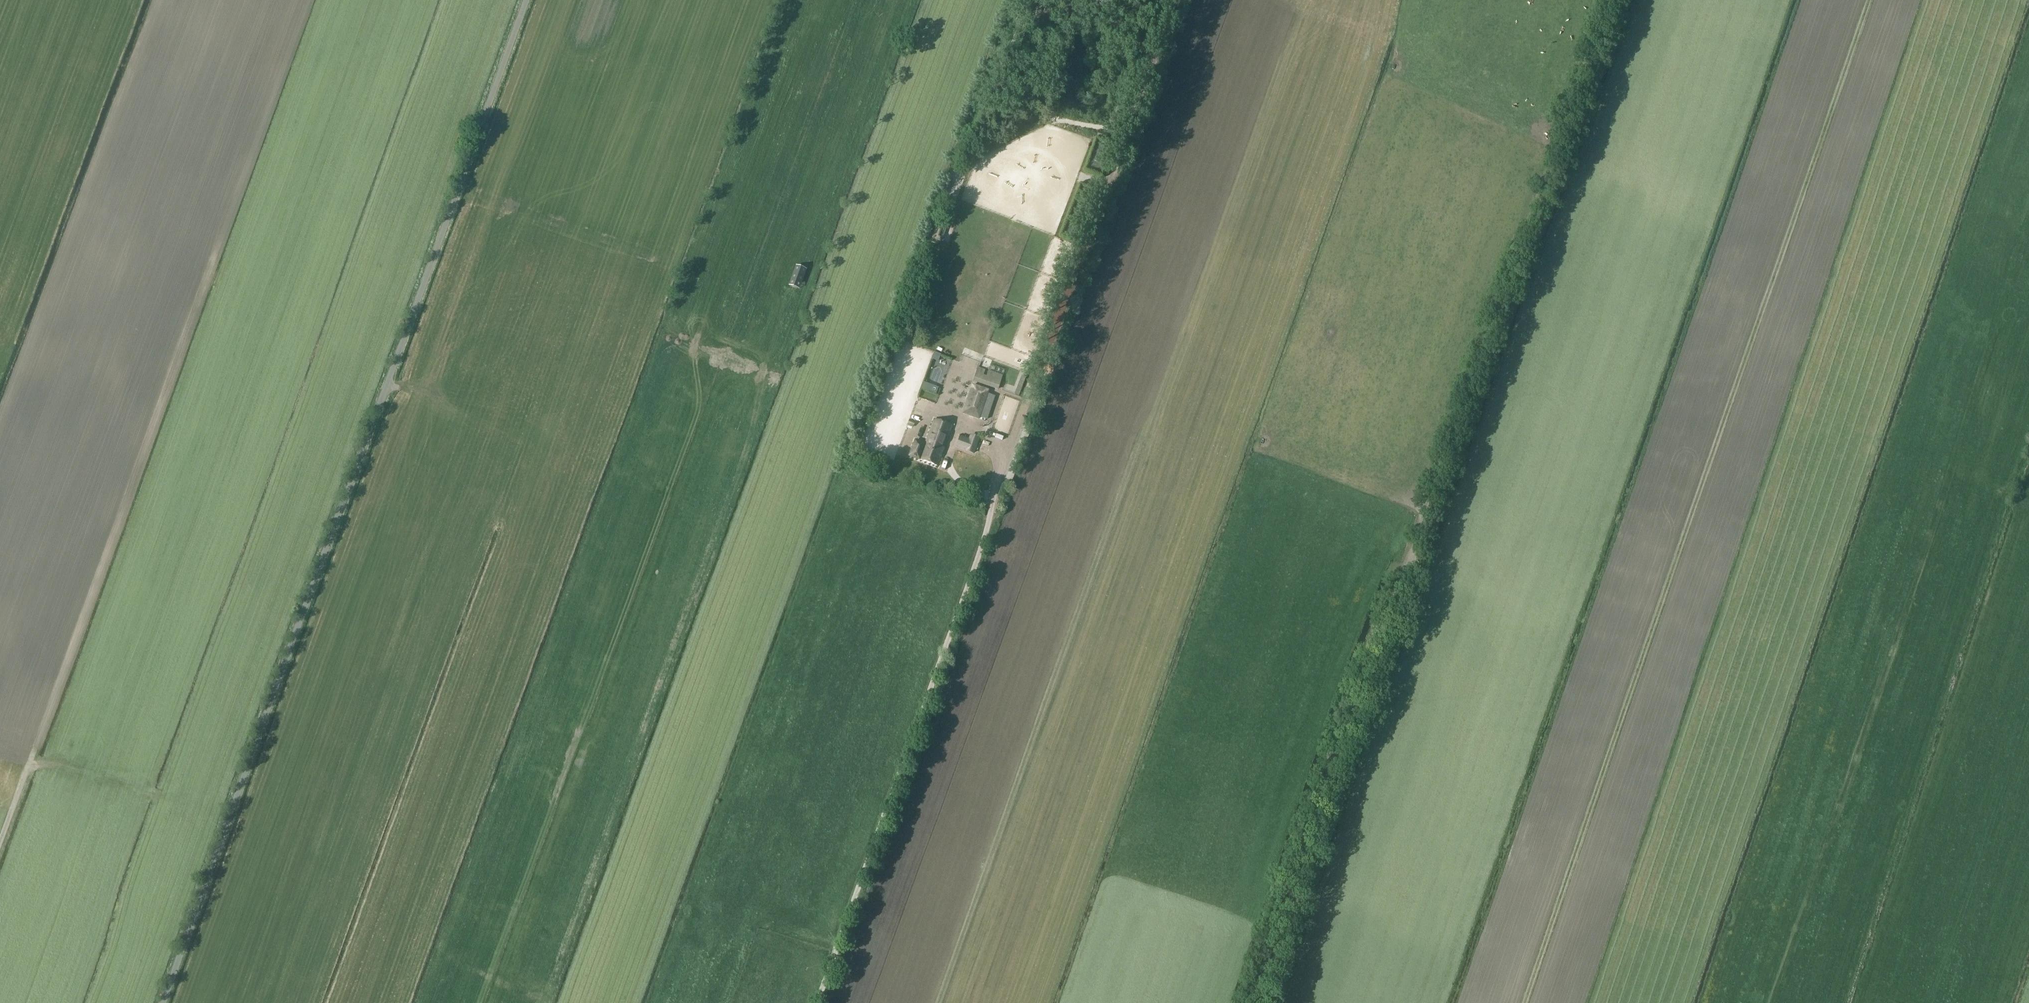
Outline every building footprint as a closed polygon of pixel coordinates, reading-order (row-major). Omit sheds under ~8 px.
[(986,369),(978,366),(973,381),(998,389),(1003,375),(988,370),(987,375),(984,374),(986,369)] [(1022,375),(1015,394),(1019,395),(1026,376),(1022,375)] [(973,384),(963,413),(980,419),(981,417),(987,419),(996,396),(990,394),(991,390),(973,384)] [(1031,401),(1027,412),(1035,415),(1039,403),(1031,401)] [(926,442),(916,439),(909,456),(938,466),(953,425),(934,418),(926,442)] [(962,438),(958,448),(973,453),(979,438),(972,435),(970,441),(962,438)]
